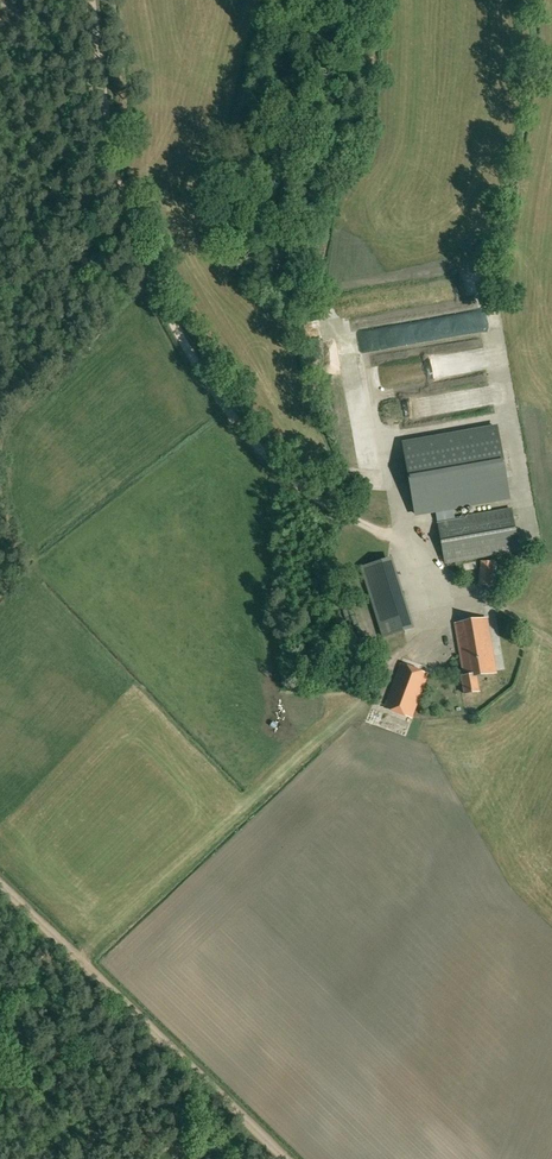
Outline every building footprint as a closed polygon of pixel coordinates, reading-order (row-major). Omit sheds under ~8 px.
[(497,427),(403,444),(415,514),(509,497),(497,427)] [(511,509),(438,521),(445,563),(518,550),(511,509)] [(491,585),(493,562),(481,561),(479,584),(491,585)] [(383,637),(410,628),(405,613),(377,622),(383,637)] [(487,620),(456,625),(465,676),(462,677),(465,694),(479,692),(477,675),(496,671),(487,620)] [(427,676),(400,666),(385,707),(412,717),(427,676)]
